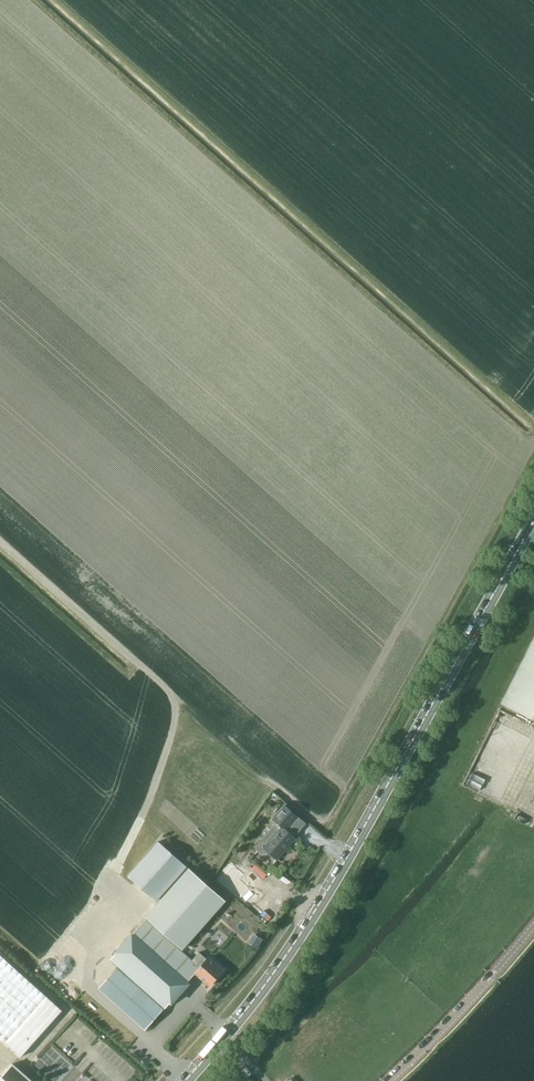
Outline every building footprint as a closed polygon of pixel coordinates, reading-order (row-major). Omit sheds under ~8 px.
[(503,703),(533,718),(533,640),(503,703)] [(263,841),(258,846),(258,851),(264,855),(268,855),(270,853),(278,859),(295,840),(286,832),(298,819),(285,807),(273,821),(277,824),(275,827),(275,832),(277,834),(270,843),(267,841),(263,841)] [(159,841),(128,876),(156,901),(187,867),(159,841)] [(228,863),(217,874),(252,907),(263,895),(228,863)] [(189,868),(145,916),(182,949),(226,900),(189,868)] [(210,986),(224,972),(209,958),(207,961),(198,953),(191,961),(146,920),(111,959),(165,1008),(196,974),(210,986)] [(21,1058),(63,1011),(0,956),(0,1039),(21,1058)] [(145,1030),(164,1009),(117,967),(98,988),(145,1030)] [(13,1065),(0,1079),(0,1080),(31,1080),(13,1065)]
